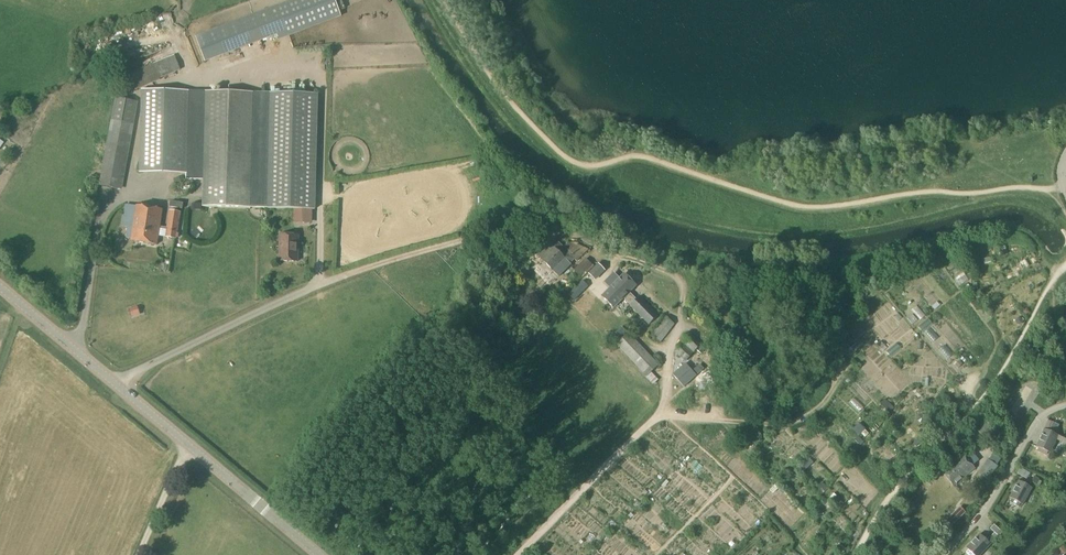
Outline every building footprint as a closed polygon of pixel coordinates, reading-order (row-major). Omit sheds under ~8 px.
[(203,62),(340,14),(335,0),(288,0),(193,34),(203,62)] [(134,90),(180,71),(174,56),(128,75),(134,90)] [(141,90),(140,172),(140,173),(147,173),(187,174),(186,180),(204,181),(203,207),(300,210),(312,210),(314,210),(317,94),(206,92),(141,90)] [(115,98),(111,121),(99,186),(121,191),(138,102),(115,98)] [(182,210),(183,203),(167,201),(166,208),(182,210)] [(126,238),(130,239),(130,242),(157,246),(163,210),(136,206),(135,210),(126,208),(124,223),(133,224),(132,227),(128,226),(126,238)] [(300,210),(299,224),(312,224),(312,210),(300,210)] [(179,212),(169,211),(165,237),(175,239),(179,212)] [(279,235),(278,261),(296,261),(297,236),(279,235)] [(552,271),(558,276),(569,265),(563,259),(550,245),(541,254),(544,257),(541,260),(552,271)] [(574,270),(580,277),(592,265),(586,259),(574,270)] [(594,280),(604,270),(598,265),(589,274),(594,280)] [(613,309),(623,299),(630,306),(629,306),(649,325),(657,317),(638,297),(636,300),(629,293),(632,290),(635,292),(638,289),(636,287),(635,287),(623,275),(601,297),(613,309)] [(567,294),(573,300),(579,295),(573,288),(567,294)] [(588,288),(575,302),(592,317),(597,311),(586,301),(593,293),(588,288)] [(715,315),(721,307),(704,296),(698,304),(715,315)] [(130,318),(138,315),(136,309),(128,311),(130,318)] [(659,342),(673,324),(665,318),(650,336),(659,342)] [(931,320),(923,325),(926,330),(934,324),(931,320)] [(652,385),(657,380),(651,373),(658,366),(627,334),(616,344),(647,377),(646,378),(652,385)] [(700,345),(689,336),(674,353),(684,362),(696,350),(700,345)] [(715,363),(707,355),(700,362),(709,370),(715,363)] [(1021,415),(1034,390),(1028,387),(1015,411),(1021,415)] [(1046,430),(1042,428),(1034,446),(1036,447),(1035,450),(1044,454),(1045,451),(1048,452),(1055,434),(1051,432),(1052,430),(1047,428),(1046,430)] [(988,461),(996,466),(1001,458),(993,453),(988,461)] [(953,486),(974,469),(962,454),(941,471),(953,486)] [(988,461),(987,460),(978,475),(988,482),(998,467),(996,466),(988,461)] [(760,492),(768,486),(763,481),(756,487),(760,492)] [(1023,484),(1018,481),(1009,498),(1011,499),(1010,502),(1018,507),(1020,504),(1022,505),(1031,488),(1027,486),(1028,484),(1024,481),(1023,484)] [(951,528),(962,517),(965,513),(958,507),(944,521),(951,528)] [(994,525),(990,529),(995,533),(991,537),(995,541),(1002,533),(994,525)] [(979,535),(966,548),(968,550),(965,553),(968,554),(980,554),(990,545),(986,541),(988,540),(984,536),(983,538),(979,535)] [(1057,552),(1059,554),(1063,554),(1065,553),(1065,550),(1063,547),(1057,552)]
